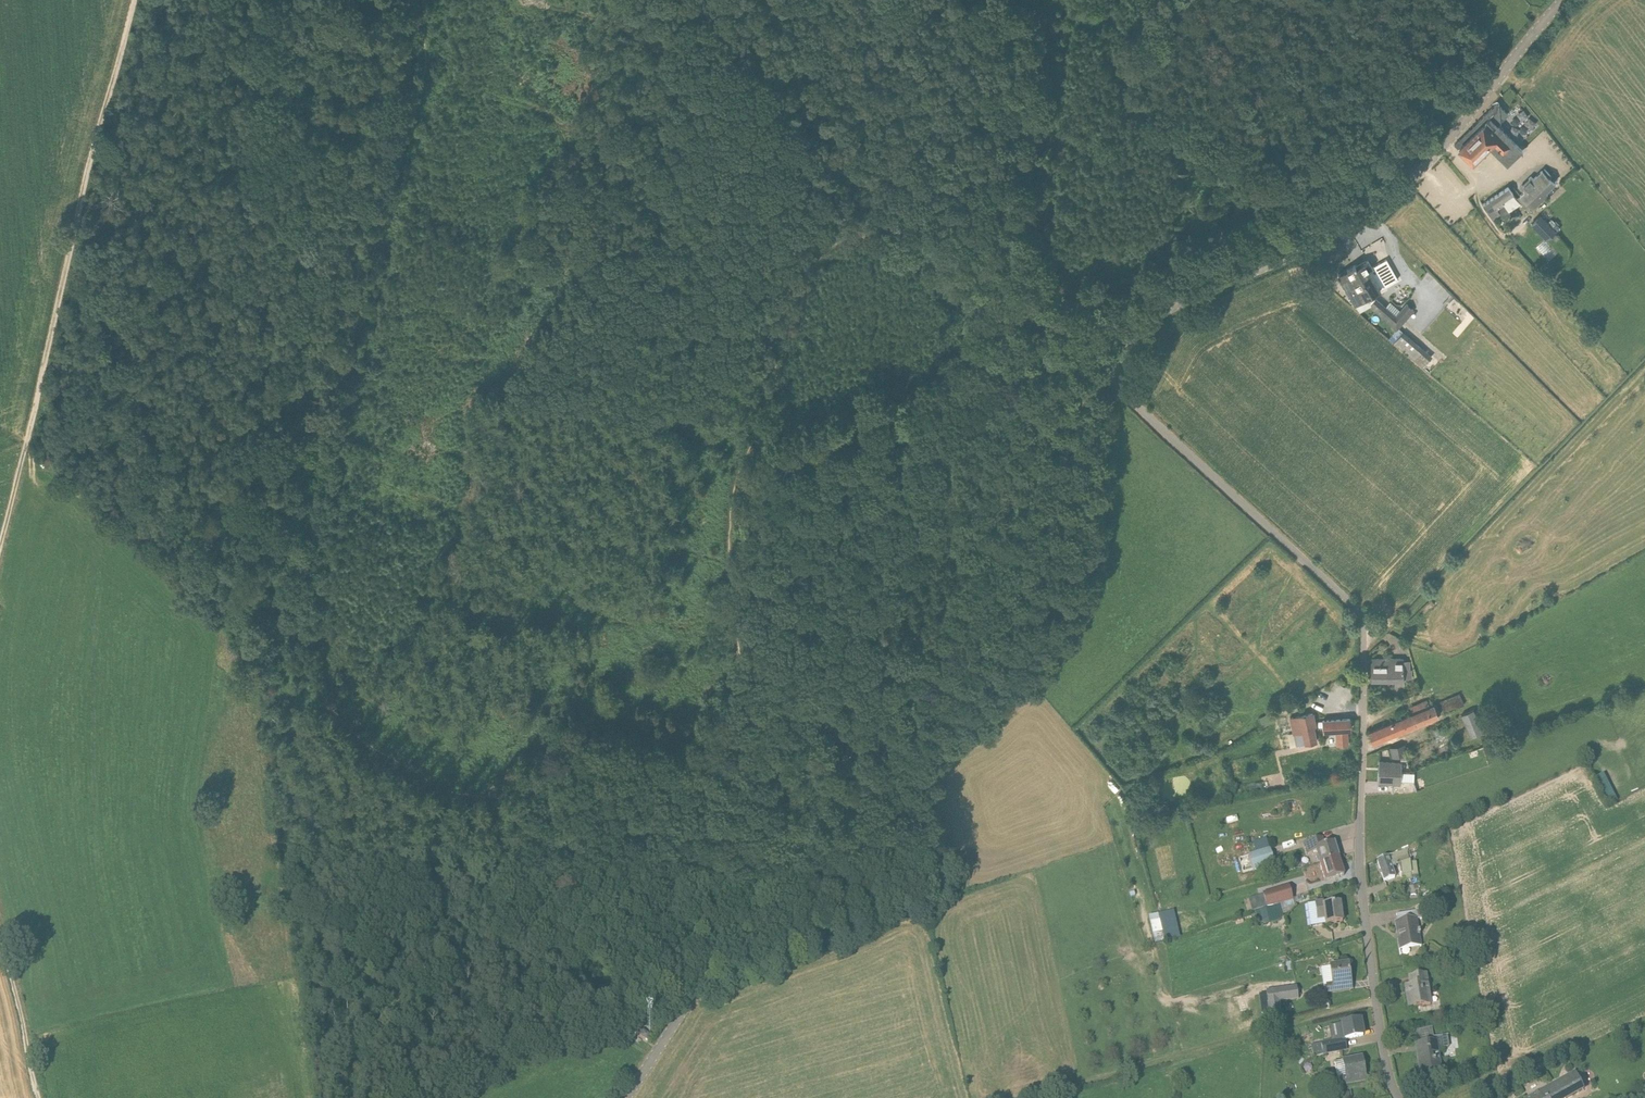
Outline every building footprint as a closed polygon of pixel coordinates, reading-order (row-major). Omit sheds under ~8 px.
[(1508,114),(1504,110),(1497,103),(1454,144),(1472,162),(1488,146),(1507,165),(1522,150),(1497,125),(1508,114)] [(1550,179),(1552,177),(1545,169),(1543,171),(1542,170),(1533,179),(1531,176),(1520,187),(1524,192),(1520,196),(1531,207),(1532,209),(1548,193),(1546,192),(1555,183),(1550,179)] [(1502,201),(1508,197),(1513,194),(1508,187),(1483,204),(1493,219),(1500,213),(1503,218),(1510,213),(1504,204),(1502,201)] [(1517,199),(1521,203),(1527,210),(1531,207),(1520,196),(1517,199)] [(1532,224),(1547,239),(1555,232),(1539,216),(1532,224)] [(1338,274),(1359,312),(1370,306),(1376,300),(1373,295),(1398,279),(1386,259),(1372,268),(1368,260),(1356,267),(1355,265),(1346,270),(1347,270),(1338,274)] [(1396,316),(1377,299),(1376,300),(1370,306),(1396,329),(1414,310),(1406,303),(1396,316)] [(1393,342),(1423,368),(1432,356),(1403,331),(1393,342)] [(1410,660),(1403,660),(1403,659),(1371,659),(1371,680),(1403,680),(1403,679),(1412,679),(1412,669),(1410,669),(1410,660)] [(1444,712),(1464,704),(1459,693),(1439,701),(1444,712)] [(1413,726),(1440,714),(1436,704),(1408,716),(1369,732),(1372,743),(1413,726)] [(1483,732),(1473,709),(1461,715),(1470,737),(1483,732)] [(1276,720),(1273,713),(1260,719),(1263,727),(1276,720)] [(1315,726),(1313,716),(1312,713),(1290,718),(1294,735),(1296,746),(1309,743),(1315,742),(1312,726),(1315,726)] [(1347,730),(1351,729),(1350,719),(1322,721),(1323,731),(1336,731),(1337,746),(1348,745),(1347,730)] [(1506,731),(1508,737),(1517,734),(1515,728),(1506,731)] [(1402,745),(1391,746),(1392,757),(1403,756),(1402,745)] [(1401,763),(1390,762),(1379,762),(1378,782),(1392,783),(1392,793),(1416,791),(1413,780),(1414,773),(1401,772),(1401,763)] [(1334,843),(1325,846),(1322,838),(1305,843),(1308,853),(1316,851),(1320,865),(1339,859),(1334,843)] [(1253,870),(1274,864),(1270,849),(1249,855),(1253,870)] [(1384,881),(1395,878),(1391,867),(1400,864),(1402,874),(1403,881),(1418,878),(1416,862),(1410,863),(1407,850),(1377,861),(1384,881)] [(1325,881),(1344,876),(1339,859),(1320,865),(1325,881)] [(1263,895),(1264,896),(1267,907),(1292,899),(1288,887),(1263,895)] [(1267,907),(1264,896),(1256,899),(1258,908),(1259,909),(1253,910),(1253,911),(1267,907)] [(1340,904),(1324,906),(1323,900),(1314,901),(1317,920),(1324,919),(1324,924),(1342,922),(1340,904)] [(1283,916),(1280,904),(1267,908),(1267,910),(1260,912),(1263,924),(1278,921),(1283,916)] [(1417,919),(1422,918),(1420,910),(1396,914),(1398,922),(1395,922),(1400,950),(1421,947),(1417,919)] [(1430,917),(1429,910),(1421,911),(1423,919),(1430,917)] [(1161,920),(1166,941),(1180,938),(1174,911),(1159,914),(1161,920)] [(1327,993),(1331,992),(1342,991),(1341,983),(1351,982),(1348,964),(1329,966),(1332,983),(1326,984),(1327,993)] [(1409,1007),(1431,1004),(1427,974),(1409,977),(1410,985),(1405,986),(1409,1007)] [(1266,990),(1269,1014),(1281,1012),(1280,1002),(1298,999),(1296,986),(1266,990)] [(1345,1039),(1352,1038),(1363,1036),(1360,1020),(1336,1025),(1338,1040),(1311,1044),(1313,1056),(1323,1055),(1347,1050),(1345,1039)] [(639,1035),(645,1025),(639,1021),(632,1031),(639,1035)] [(1447,1035),(1434,1037),(1432,1026),(1416,1029),(1418,1044),(1415,1044),(1420,1075),(1442,1071),(1439,1052),(1444,1051),(1444,1048),(1449,1047),(1447,1035)] [(640,1035),(648,1041),(652,1035),(643,1030),(640,1035)] [(1337,1086),(1347,1084),(1358,1082),(1356,1074),(1364,1073),(1364,1075),(1365,1074),(1362,1057),(1342,1061),(1345,1076),(1336,1077),(1337,1086)] [(1585,1089),(1576,1070),(1540,1089),(1524,1097),(1568,1097),(1585,1089)]
